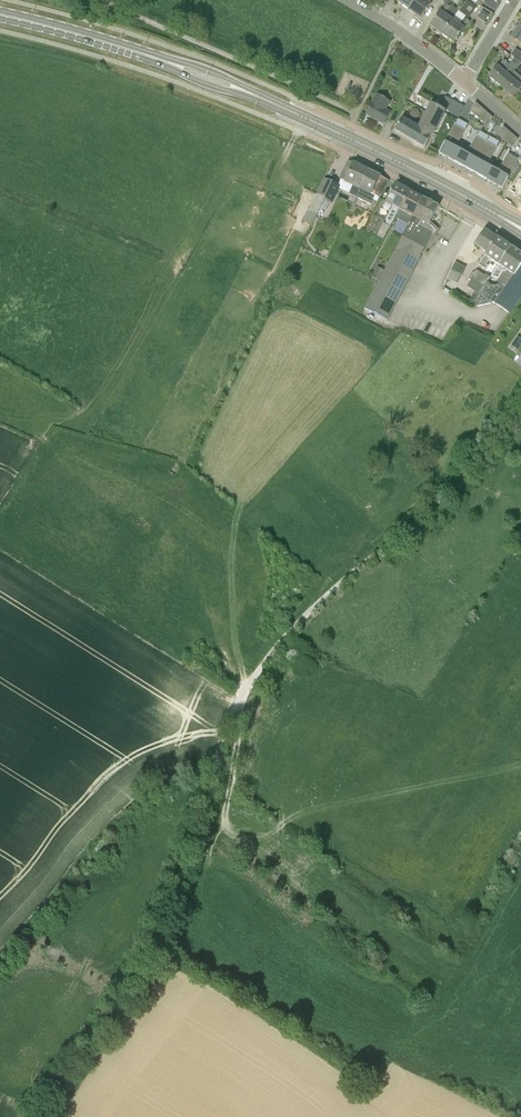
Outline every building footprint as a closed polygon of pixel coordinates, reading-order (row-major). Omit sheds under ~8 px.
[(396,2),(409,11),(417,0),(397,0),(396,2)] [(427,10),(434,0),(426,0),(425,1),(423,0),(417,0),(409,11),(420,19),(427,10)] [(452,0),(442,0),(446,3),(441,11),(430,26),(442,35),(452,21),(458,12),(449,5),(451,1),(452,0)] [(442,35),(454,44),(470,22),(467,20),(476,7),(467,0),(458,12),(452,21),(442,35)] [(520,26),(511,38),(520,46),(520,27),(520,26)] [(515,49),(510,55),(514,58),(508,65),(503,60),(497,67),(489,77),(501,87),(514,72),(520,64),(520,54),(515,49)] [(520,78),(514,72),(501,87),(513,97),(516,93),(520,97),(520,87),(520,78)] [(377,95),(372,103),(385,110),(389,102),(377,95)] [(432,105),(420,126),(432,133),(443,113),(444,112),(447,114),(457,120),(464,107),(463,107),(454,102),(445,97),(438,109),(432,105)] [(372,103),(366,115),(384,125),(390,113),(385,110),(372,103)] [(432,133),(420,126),(420,127),(402,117),(394,131),(425,148),(431,137),(431,136),(432,133)] [(454,162),(460,152),(455,149),(466,129),(465,129),(464,131),(455,125),(458,120),(457,120),(438,153),(454,162)] [(470,171),(487,141),(486,143),(477,137),(478,136),(477,135),(466,155),(460,152),(454,162),(470,171)] [(486,180),(492,170),(487,167),(498,147),(497,147),(496,148),(487,143),(487,141),(470,171),(486,180)] [(519,159),(518,160),(508,155),(509,154),(508,153),(497,173),(492,170),(486,180),(503,189),(519,159)] [(348,162),(339,179),(340,179),(341,180),(344,181),(353,186),(349,194),(356,197),(360,189),(368,171),(352,164),(349,162),(348,162)] [(356,197),(353,205),(355,205),(358,198),(370,204),(375,196),(380,199),(384,191),(389,181),(380,177),(368,171),(360,189),(356,197)] [(324,179),(317,195),(321,197),(325,198),(332,183),(328,181),(324,179)] [(325,198),(324,200),(332,204),(340,187),(332,183),(325,198)] [(383,224),(380,230),(382,231),(386,233),(390,227),(394,218),(408,192),(395,185),(390,194),(386,202),(393,206),(385,221),(386,222),(385,225),(383,224)] [(409,225),(423,199),(408,192),(394,218),(409,225)] [(325,198),(321,197),(317,195),(304,222),(312,226),(324,200),(325,198)] [(425,242),(432,228),(429,225),(438,207),(423,199),(409,225),(405,232),(425,242)] [(385,318),(430,238),(432,236),(436,231),(432,228),(425,242),(405,232),(365,308),(385,318)] [(479,240),(475,246),(486,253),(496,239),(485,231),(479,240)] [(485,256),(478,265),(485,270),(488,266),(486,264),(490,259),(499,265),(511,249),(499,240),(496,239),(486,253),(485,256)] [(511,249),(499,265),(492,276),(497,279),(503,271),(506,273),(499,284),(497,285),(492,285),(488,282),(485,287),(473,304),(477,306),(491,303),(492,301),(510,314),(520,299),(520,255),(511,249)] [(460,266),(457,273),(462,275),(465,268),(460,266)] [(378,281),(379,281),(384,271),(383,270),(377,267),(371,278),(378,281)] [(452,270),(447,280),(456,284),(462,275),(457,273),(452,270)] [(472,274),(469,279),(471,281),(475,283),(483,288),(484,287),(487,282),(489,279),(490,278),(485,275),(485,276),(477,271),(472,274)]
